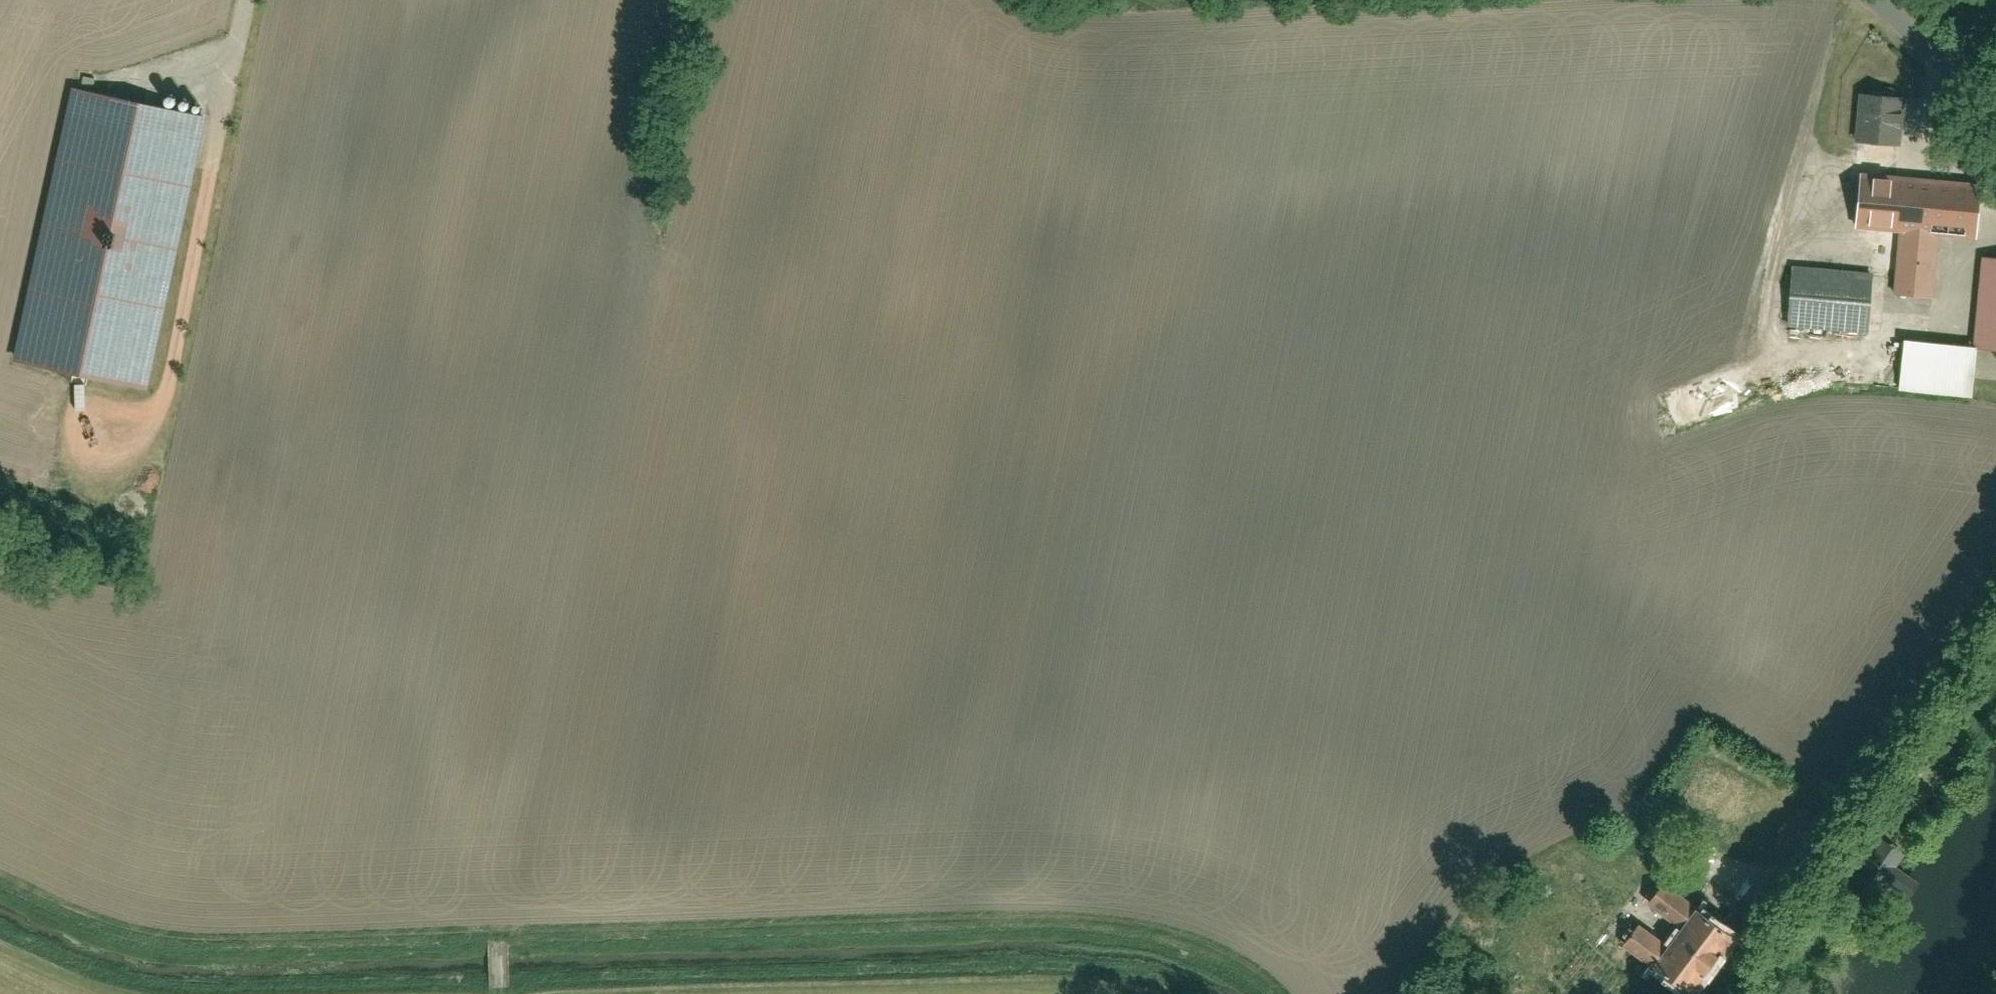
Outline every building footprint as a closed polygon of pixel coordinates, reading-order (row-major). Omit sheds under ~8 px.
[(192,159),(201,114),(65,88),(60,112),(124,124),(124,122),(184,133),(181,149),(186,150),(185,157),(192,159)] [(1975,231),(1977,182),(1902,179),(1905,100),(1866,98),(1864,140),(1881,141),(1879,178),(1867,177),(1865,228),(1908,229),(1905,292),(1934,293),(1937,230),(1975,231)] [(1984,355),(1995,357),(1995,261),(1994,261),(1984,355)] [(1872,275),(1799,273),(1798,320),(1871,322),(1872,275)] [(1979,349),(1907,344),(1905,386),(1977,391),(1979,349)] [(1881,848),(1849,892),(1870,908),(1885,887),(1894,894),(1909,904),(1918,892),(1903,881),(1894,874),(1902,863),(1881,848)] [(1641,932),(1629,947),(1689,992),(1729,939),(1673,896),(1659,914),(1692,939),(1677,958),(1641,932)]
